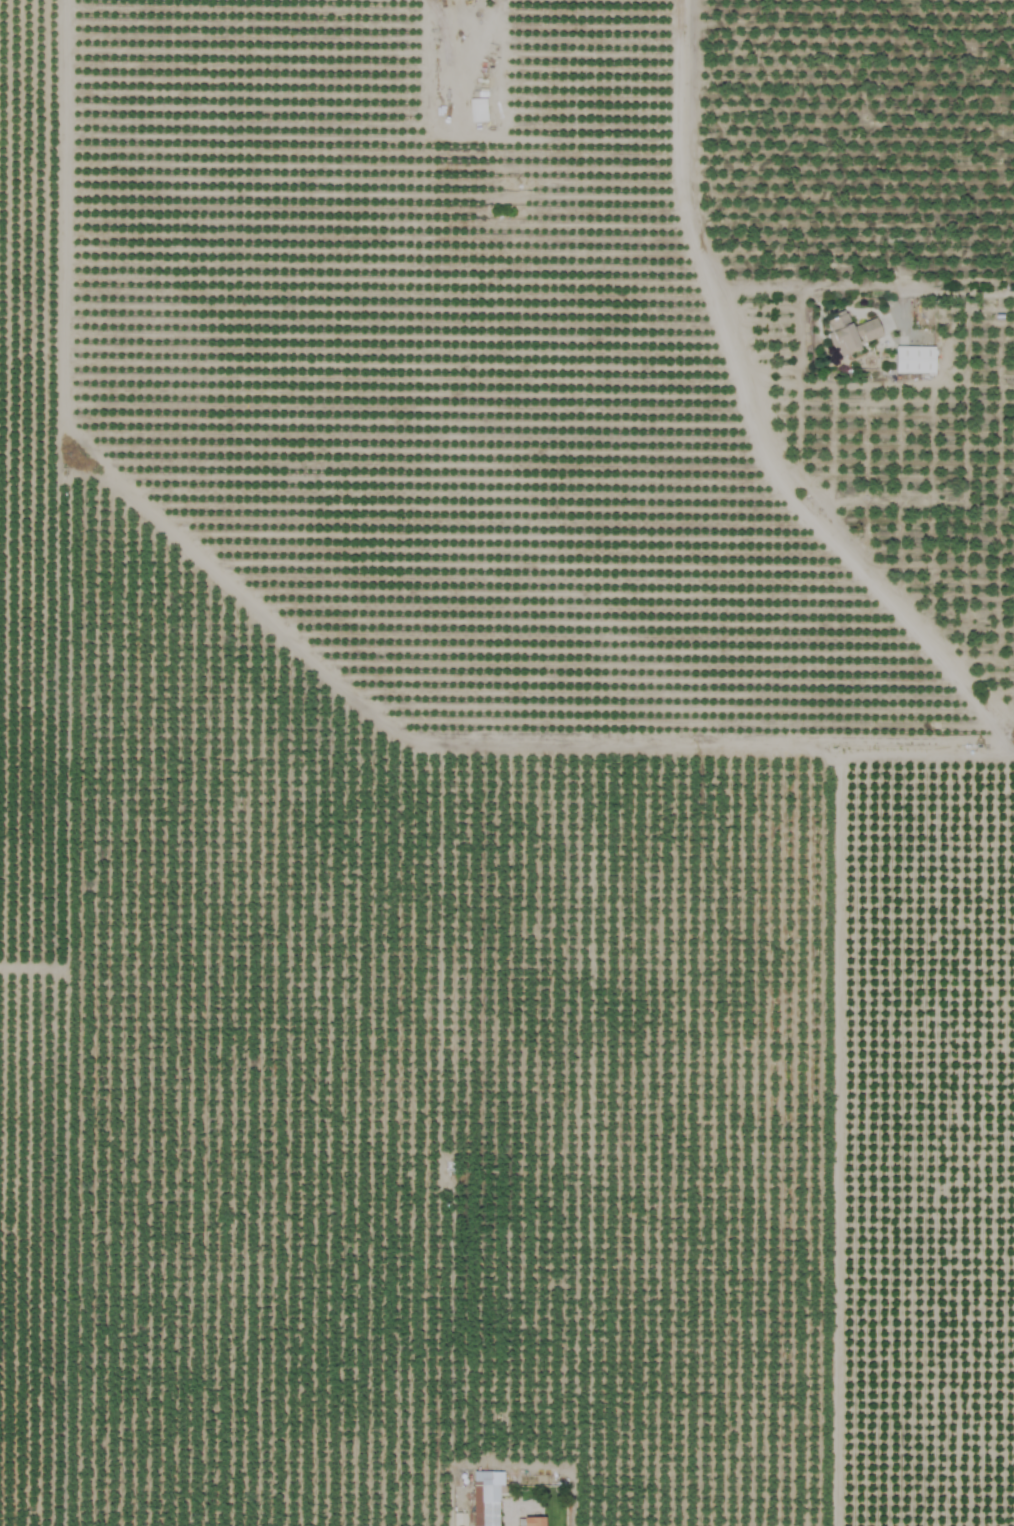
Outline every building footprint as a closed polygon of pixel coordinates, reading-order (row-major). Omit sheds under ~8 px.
[(469,99),(469,122),(486,121),(485,98),(469,99)] [(876,318),(850,325),(847,314),(826,320),(829,332),(836,356),(860,350),(858,343),(880,337),(876,318)] [(894,373),(933,373),(934,347),(895,346),(894,373)] [(474,1472),(474,1512),(473,1512),(473,1525),(497,1525),(497,1484),(502,1484),(502,1472),(474,1472)] [(466,1525),(466,1517),(454,1516),(454,1525),(466,1525)] [(543,1517),(522,1517),(522,1525),(543,1525),(543,1517)]
